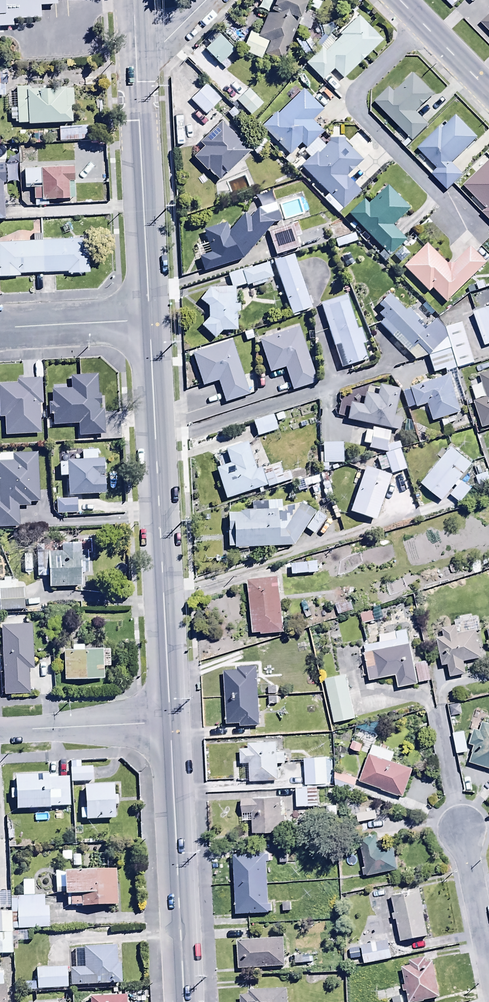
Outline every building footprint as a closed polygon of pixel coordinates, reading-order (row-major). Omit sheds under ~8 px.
[(9,26),(9,16),(41,16),(41,4),(56,3),(56,0),(0,0),(0,26),(9,26)] [(308,0),(274,0),(258,36),(249,33),(241,53),(261,61),(263,56),(282,63),(308,0)] [(480,24),(488,33),(488,16),(480,24)] [(343,80),(381,42),(358,17),(339,35),(341,37),(325,54),(320,49),(305,64),(322,82),(334,70),(343,80)] [(220,67),(221,65),(225,70),(231,64),(227,60),(235,52),(219,36),(204,51),(220,67)] [(434,95),(414,75),(394,95),(388,89),(373,104),(411,142),(427,126),(415,114),(434,95)] [(205,85),(189,101),(204,116),(220,100),(205,85)] [(26,126),(71,124),(71,108),(73,108),(72,89),(31,91),(31,88),(15,88),(16,125),(26,125),(26,126)] [(261,106),(247,91),(235,102),(250,117),(261,106)] [(299,145),(305,151),(317,140),(316,139),(323,132),(312,121),(322,111),(303,91),(278,116),(276,113),(261,128),(288,156),(299,145)] [(463,176),(451,166),(477,138),(456,118),(442,132),(438,129),(416,151),(437,171),(431,177),(447,193),(463,176)] [(239,140),(237,141),(220,123),(199,144),(203,148),(192,158),(206,172),(207,171),(218,183),(250,152),(239,140)] [(86,127),(58,128),(59,142),(87,141),(86,127)] [(252,141),(254,143),(249,148),(257,157),(269,146),(259,134),(252,141)] [(317,140),(305,151),(303,153),(309,159),(300,168),(328,197),(323,201),(337,215),(359,194),(345,179),(362,163),(341,141),(332,141),(325,148),(317,140)] [(463,187),(486,211),(482,215),(488,222),(488,161),(463,187)] [(33,189),(33,202),(68,201),(68,188),(73,188),(72,169),(24,171),(24,189),(33,189)] [(348,216),(382,252),(378,256),(382,262),(404,243),(389,227),(407,210),(386,188),(367,206),(364,202),(348,216)] [(242,261),(273,224),(280,222),(275,204),(257,210),(249,219),(244,215),(228,234),(226,225),(203,232),(210,255),(199,258),(203,273),(242,261)] [(354,235),(345,229),(343,230),(340,222),(328,226),(336,249),(356,242),(354,235)] [(275,257),(297,251),(293,239),(300,237),(296,225),(268,233),(275,257)] [(67,275),(89,274),(87,241),(0,245),(0,278),(19,278),(18,275),(67,273),(67,275)] [(452,266),(446,266),(426,246),(402,268),(427,294),(431,291),(445,306),(487,265),(470,248),(452,266)] [(292,257),(272,264),(291,318),(311,311),(292,257)] [(227,276),(230,288),(239,288),(245,286),(245,288),(251,286),(252,289),(272,284),(267,265),(227,276)] [(239,306),(235,306),(234,289),(207,291),(207,293),(198,302),(207,309),(208,319),(200,328),(214,341),(221,333),(236,333),(235,320),(239,320),(239,306)] [(423,329),(387,292),(371,307),(381,317),(376,322),(416,364),(447,335),(432,320),(423,329)] [(366,361),(362,346),(365,345),(360,330),(357,331),(346,297),(320,306),(333,348),(339,346),(346,367),(366,361)] [(471,311),(482,344),(488,342),(488,305),(471,311)] [(470,359),(458,320),(444,325),(457,363),(470,359)] [(285,368),(292,393),(315,386),(298,330),(259,342),(268,373),(285,368)] [(217,382),(224,405),(248,397),(231,344),(192,356),(201,387),(217,382)] [(454,364),(449,347),(427,354),(433,371),(454,364)] [(408,390),(409,391),(401,393),(406,411),(427,404),(433,423),(460,415),(456,402),(464,399),(455,370),(445,373),(447,378),(408,390)] [(479,377),(487,399),(473,404),(482,429),(488,427),(488,374),(479,377)] [(77,427),(78,438),(104,436),(103,411),(98,411),(98,407),(101,407),(100,397),(97,397),(96,376),(69,378),(69,390),(51,391),(52,404),(48,405),(48,417),(52,417),(53,428),(77,427)] [(0,387),(0,419),(3,419),(5,436),(39,434),(39,420),(42,420),(40,380),(18,381),(18,386),(0,387)] [(349,405),(346,423),(399,433),(401,419),(392,418),(397,391),(378,388),(376,398),(364,395),(362,408),(349,405)] [(272,416),(252,423),(257,438),(277,431),(272,416)] [(389,433),(373,430),(372,434),(365,432),(362,446),(369,447),(368,451),(385,454),(389,433)] [(224,452),(229,466),(215,470),(225,500),(265,487),(260,472),(255,474),(246,445),(224,452)] [(342,445),(322,445),(322,465),(342,465),(342,445)] [(460,506),(471,492),(459,482),(472,466),(451,449),(421,486),(442,503),(447,496),(460,506)] [(389,470),(390,476),(405,472),(399,451),(383,456),(384,458),(376,460),(379,472),(389,470)] [(67,464),(67,465),(59,465),(59,478),(67,478),(68,498),(104,497),(103,463),(96,463),(96,452),(81,453),(81,463),(67,464)] [(29,503),(39,503),(36,454),(0,457),(0,529),(18,528),(17,507),(29,507),(29,503)] [(374,523),(389,478),(364,470),(349,514),(374,523)] [(281,476),(279,471),(263,476),(268,491),(293,483),(290,473),(281,476)] [(56,501),(56,515),(76,515),(76,502),(56,501)] [(292,547),(304,530),(313,536),(324,519),(313,513),(301,503),(287,523),(287,518),(278,518),(277,511),(241,512),(241,516),(226,517),(227,549),(233,549),(233,551),(277,550),(277,548),(292,547)] [(60,544),(60,554),(47,555),(48,589),(80,589),(79,576),(87,575),(86,543),(60,544)] [(290,564),(290,576),(316,575),(315,563),(290,564)] [(250,595),(248,595),(252,636),(261,635),(261,637),(284,635),(279,579),(247,582),(248,592),(250,592),(250,595)] [(0,592),(0,613),(23,612),(23,592),(0,592)] [(334,605),(337,617),(352,613),(349,601),(334,605)] [(360,614),(362,625),(373,624),(372,612),(360,614)] [(463,664),(481,660),(475,625),(442,631),(443,639),(436,640),(441,668),(447,667),(449,678),(465,676),(463,664)] [(3,697),(28,696),(27,670),(33,670),(31,626),(1,627),(3,697)] [(426,663),(413,665),(406,632),(396,634),(397,641),(363,648),(370,683),(395,677),(398,690),(430,682),(426,663)] [(103,682),(103,668),(109,668),(108,651),(83,652),(83,647),(71,648),(72,652),(63,652),(63,683),(103,682)] [(238,672),(223,673),(226,726),(240,725),(240,728),(259,727),(256,669),(238,669),(238,672)] [(353,721),(344,677),(325,680),(333,725),(353,721)] [(479,733),(473,732),(469,746),(473,747),(468,765),(488,771),(488,728),(481,726),(479,733)] [(248,746),(248,751),(239,751),(240,766),(249,766),(249,783),(277,783),(277,766),(285,766),(284,754),(276,755),(276,745),(248,746)] [(380,746),(379,749),(372,746),(359,784),(402,799),(412,772),(390,764),(393,754),(387,752),(388,749),(380,746)] [(327,760),(304,761),(305,787),(328,786),(327,760)] [(80,770),(80,763),(70,763),(70,784),(94,783),(93,769),(80,770)] [(334,772),(335,788),(351,795),(356,781),(334,772)] [(70,808),(68,779),(56,779),(56,777),(14,779),(14,792),(9,792),(10,802),(14,802),(15,812),(49,810),(48,809),(70,808)] [(80,822),(85,821),(85,823),(114,821),(112,787),(83,788),(85,811),(79,811),(80,822)] [(318,789),(296,789),(296,810),(318,810),(318,789)] [(284,805),(281,805),(280,801),(241,801),(241,823),(252,823),(252,836),(281,836),(281,818),(285,818),(284,805)] [(360,842),(365,869),(361,870),(363,878),(397,872),(393,847),(377,849),(376,839),(360,842)] [(80,855),(72,855),(72,853),(61,853),(61,862),(73,862),(73,868),(80,868),(80,855)] [(107,868),(106,855),(97,855),(98,868),(107,868)] [(266,855),(233,857),(235,917),(268,916),(266,855)] [(55,896),(64,895),(64,898),(66,898),(66,908),(80,907),(80,910),(116,909),(115,871),(54,874),(55,896)] [(22,883),(23,898),(33,897),(33,883),(22,883)] [(391,898),(394,915),(391,916),(393,922),(396,921),(400,944),(427,939),(419,893),(391,898)] [(10,910),(10,899),(9,894),(0,894),(0,910),(10,910)] [(44,909),(43,898),(10,899),(10,910),(10,914),(11,932),(49,930),(48,908),(44,909)] [(10,935),(11,932),(10,914),(0,915),(0,935),(10,935)] [(11,956),(10,935),(0,935),(0,956),(11,956)] [(237,944),(238,971),(284,968),(283,941),(237,944)] [(360,948),(364,966),(390,962),(387,943),(364,947),(360,948)] [(114,948),(83,950),(84,971),(69,972),(70,988),(120,986),(119,967),(115,968),(114,948)] [(409,968),(402,969),(405,987),(402,988),(403,994),(406,994),(408,1001),(427,1001),(439,1000),(432,963),(427,964),(426,960),(408,964),(409,968)] [(36,970),(37,993),(68,992),(67,969),(36,970)] [(248,997),(240,998),(240,1001),(287,1001),(287,991),(248,993),(248,997)]
